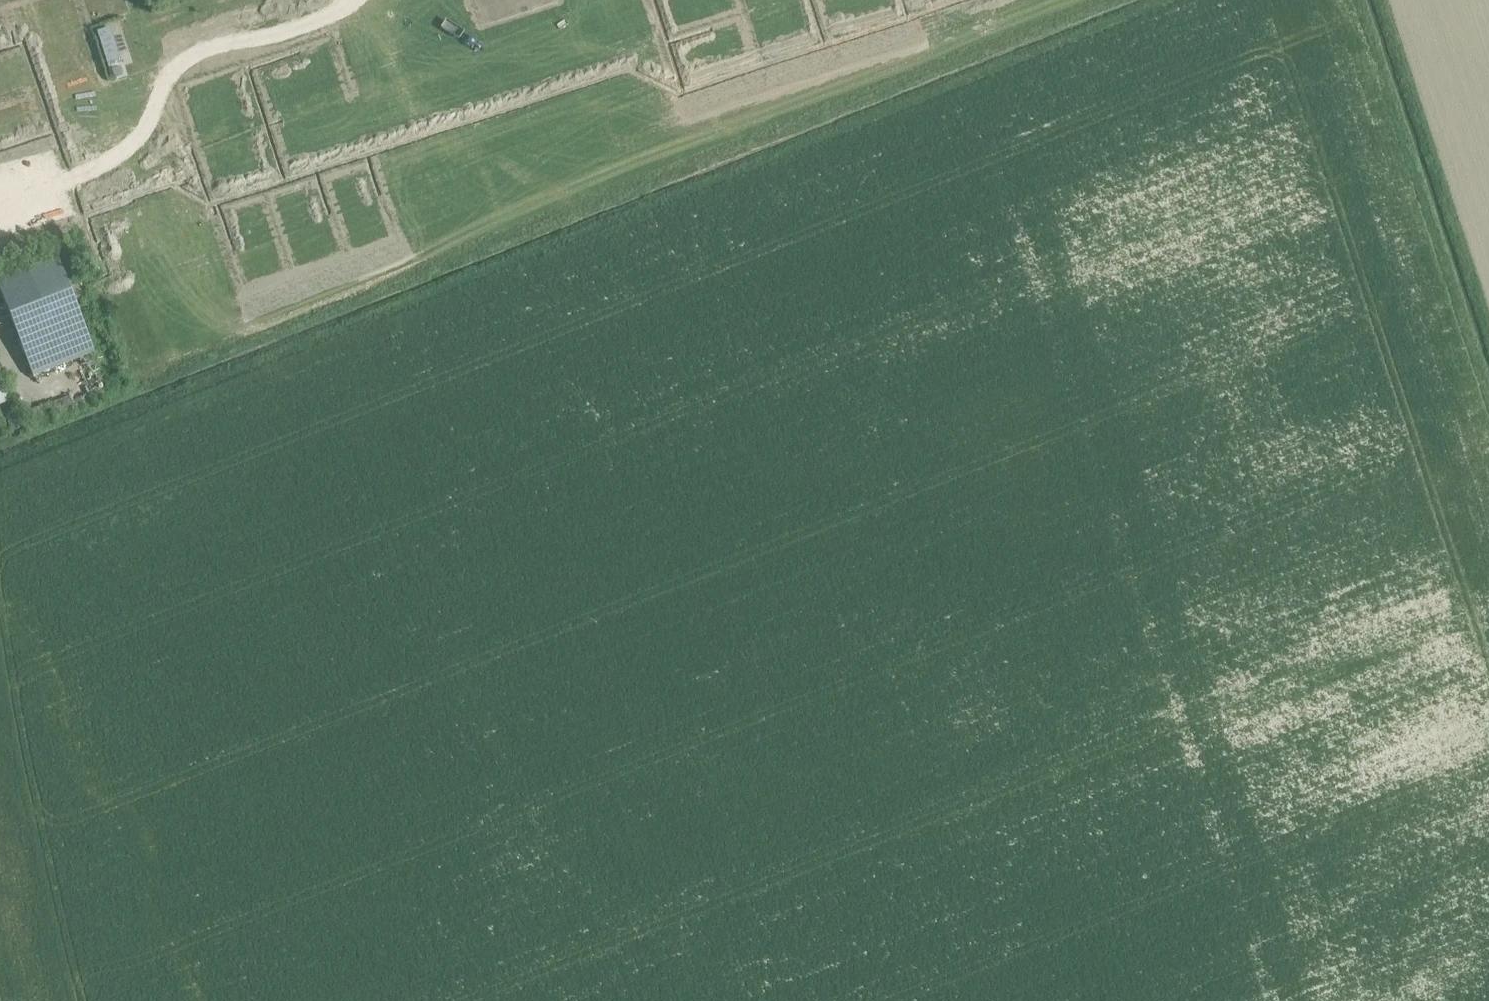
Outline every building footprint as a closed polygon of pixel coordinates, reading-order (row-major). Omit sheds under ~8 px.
[(110,29),(97,33),(107,66),(120,61),(110,29)] [(67,285),(59,264),(0,287),(0,295),(33,380),(95,355),(74,302),(82,299),(75,282),(67,285)]
